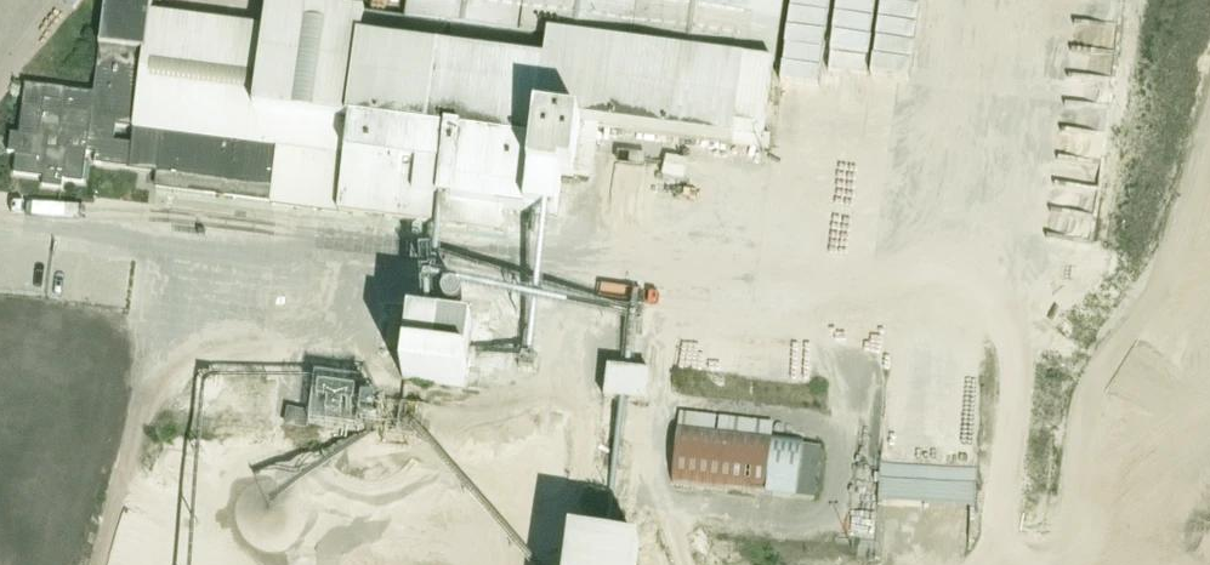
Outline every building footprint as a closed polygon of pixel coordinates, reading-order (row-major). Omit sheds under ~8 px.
[(574,180),(581,125),(768,149),(770,135),(764,135),(782,0),(412,0),(409,20),(353,13),(355,0),(263,0),(263,2),(269,3),(266,28),(152,13),(154,0),(106,0),(94,95),(25,86),(19,136),(11,135),(8,155),(16,156),(14,175),(43,179),(42,187),(62,190),(63,181),(83,184),(86,154),(95,155),(93,164),(157,173),(156,187),(272,202),(272,205),(436,226),(439,202),(445,203),(443,224),(500,231),(503,210),(556,217),(561,180),(574,181),(574,180)] [(446,301),(449,316),(465,314),(463,298),(446,301)] [(403,380),(466,388),(473,328),(411,320),(403,380)] [(636,402),(640,377),(612,372),(609,398),(636,402)] [(306,430),(309,413),(287,409),(284,426),(306,430)] [(766,497),(773,437),(678,424),(670,484),(766,497)] [(886,466),(886,506),(983,506),(983,466),(886,466)] [(568,564),(638,564),(640,548),(571,539),(568,564)]
